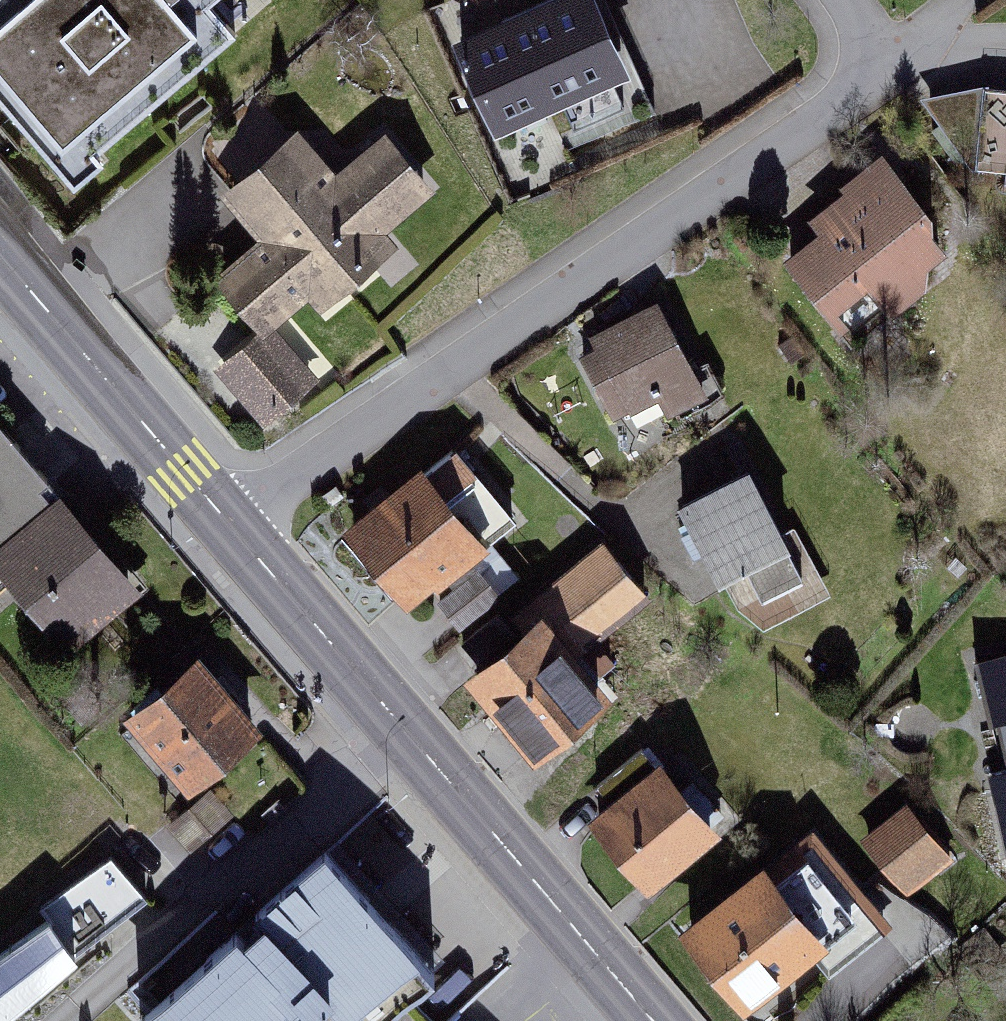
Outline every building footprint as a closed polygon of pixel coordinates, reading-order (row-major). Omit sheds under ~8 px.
[(77,194),(108,168),(102,160),(280,9),(273,0),(0,0),(0,104),(77,194)] [(456,54),(493,141),(627,84),(591,0),(582,0),(456,54)] [(990,96),(926,110),(985,172),(1005,174),(1005,97),(990,96)] [(216,285),(264,339),(277,328),(283,335),(315,307),(333,327),(410,259),(392,239),(441,195),(389,137),(337,183),(297,137),(222,202),(261,246),(216,285)] [(821,236),(786,263),(846,342),(886,312),(894,323),(942,287),(930,271),(950,256),(937,239),(948,231),(890,154),(842,190),(849,199),(813,225),(821,236)] [(710,404),(702,387),(662,308),(593,343),(633,421),(663,406),(671,424),(710,404)] [(271,429),(325,380),(283,335),(277,328),(264,339),(223,377),(271,429)] [(59,504),(0,431),(0,573),(68,656),(148,591),(70,495),(59,504)] [(347,536),(409,616),(489,554),(448,502),(478,478),(457,451),(347,536)] [(765,604),(802,584),(787,557),(799,550),(759,475),(685,513),(725,589),(750,576),(765,604)] [(540,768),(620,701),(582,655),(650,600),(607,548),(515,624),(526,638),(470,684),(540,768)] [(987,663),(976,666),(991,733),(1002,730),(1005,747),(1005,659),(987,663)] [(249,725),(196,664),(134,717),(188,778),(249,725)] [(653,899),(722,841),(666,768),(594,828),(653,899)] [(995,782),(1005,832),(1005,780),(995,782)] [(912,813),(867,846),(908,902),(953,869),(912,813)] [(820,836),(770,878),(766,873),(686,942),(754,1020),(834,951),(826,942),(875,900),(820,836)] [(139,1019),(140,1020),(278,1020),(298,1003),(315,1020),(378,1020),(434,969),(324,850),(255,913),(263,922),(244,940),(236,931),(139,1019)] [(73,953),(146,897),(110,855),(40,905),(48,919),(0,954),(0,1017),(73,953)]
